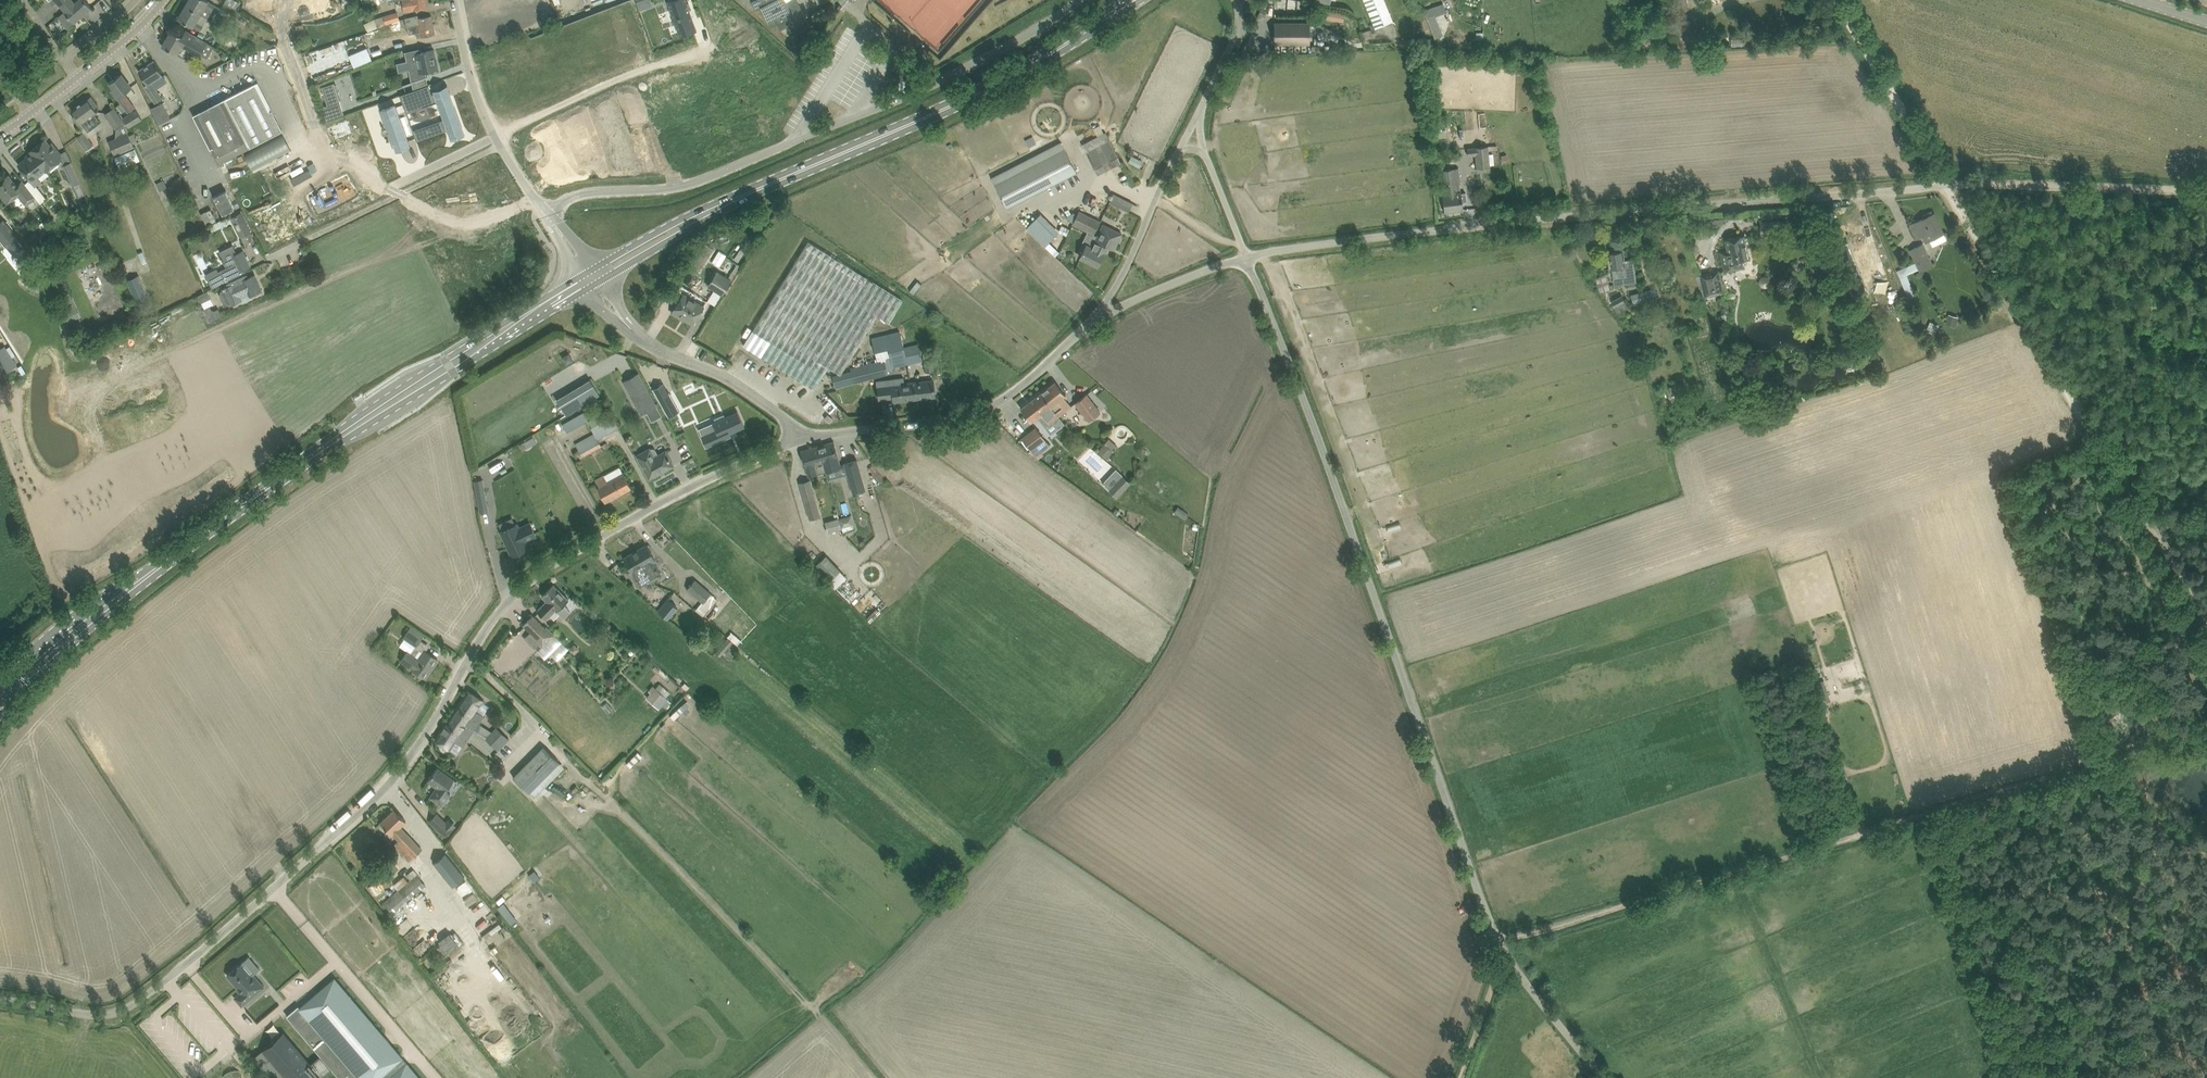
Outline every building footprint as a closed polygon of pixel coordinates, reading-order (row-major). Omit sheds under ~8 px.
[(61,5),(65,10),(64,11),(74,23),(92,8),(85,0),(67,0),(61,5)] [(215,6),(208,1),(207,0),(189,0),(186,6),(201,14),(208,18),(215,6)] [(239,3),(234,0),(226,0),(225,2),(232,7),(236,9),(239,3)] [(404,11),(417,9),(427,7),(426,0),(402,0),(404,11)] [(667,0),(680,36),(697,30),(689,9),(691,8),(689,2),(687,3),(686,0),(668,0),(667,0)] [(752,2),(755,10),(761,7),(766,17),(771,27),(777,24),(780,30),(780,29),(781,29),(788,26),(797,44),(814,35),(804,14),(797,0),(789,0),(786,1),(786,0),(756,0),(752,2)] [(1394,22),(1385,0),(1364,0),(1376,29),(1394,22)] [(1677,12),(1689,10),(1687,0),(1674,0),(1677,12)] [(1691,21),(1704,19),(1701,0),(1688,0),(1691,21)] [(225,2),(222,7),(229,12),(232,7),(225,2)] [(201,31),(204,26),(196,21),(201,14),(186,6),(179,19),(193,27),(201,31)] [(1344,22),(1345,10),(1324,7),(1322,19),(1344,22)] [(384,16),(386,24),(400,19),(398,12),(384,16)] [(418,15),(405,18),(407,26),(409,34),(416,32),(417,37),(418,37),(435,34),(432,16),(421,18),(419,18),(418,15)] [(1309,45),(1310,23),(1274,23),(1274,44),(1309,45)] [(300,40),(307,38),(303,24),(296,26),(300,40)] [(172,30),(163,46),(176,54),(182,44),(189,48),(200,55),(208,59),(215,47),(207,43),(205,41),(201,39),(195,36),(186,30),(182,36),(172,30)] [(402,42),(386,46),(388,52),(394,51),(419,46),(419,43),(418,39),(410,40),(402,42)] [(420,48),(405,52),(407,61),(413,60),(415,69),(409,70),(412,82),(427,77),(426,72),(439,69),(434,49),(421,52),(421,51),(420,48)] [(413,60),(407,61),(396,63),(398,72),(409,70),(415,69),(413,60)] [(155,103),(162,99),(152,82),(163,75),(154,61),(139,71),(147,84),(144,86),(155,103)] [(131,88),(121,74),(119,75),(118,75),(115,77),(115,78),(110,83),(114,89),(111,90),(121,103),(126,110),(128,113),(135,108),(132,104),(124,93),(131,88)] [(428,86),(427,77),(412,82),(414,90),(428,86)] [(248,148),(283,131),(258,82),(194,115),(215,157),(245,142),(248,148)] [(334,83),(322,87),(328,105),(322,107),(327,121),(345,115),(340,102),(334,83)] [(395,104),(381,109),(395,148),(396,151),(397,152),(411,147),(410,146),(409,143),(417,141),(448,130),(450,136),(451,140),(465,135),(464,131),(451,94),(448,88),(447,85),(433,90),(434,93),(435,94),(438,102),(443,116),(412,127),(404,129),(395,104)] [(98,105),(91,97),(88,99),(87,98),(78,105),(94,127),(101,122),(95,114),(97,112),(94,108),(98,105)] [(163,102),(151,107),(159,124),(171,118),(163,102)] [(121,103),(117,106),(122,113),(126,110),(121,103)] [(94,127),(78,105),(72,109),(76,115),(73,117),(82,129),(85,127),(88,131),(94,127)] [(115,107),(105,114),(114,127),(116,130),(124,124),(125,124),(123,121),(124,120),(115,107)] [(129,127),(142,119),(137,110),(123,118),(129,127)] [(1081,143),(1097,175),(1121,162),(1105,131),(1081,143)] [(86,150),(94,144),(84,132),(77,137),(86,150)] [(115,156),(135,147),(128,132),(108,140),(115,156)] [(1447,138),(1440,138),(1441,148),(1448,147),(1447,138)] [(49,145),(45,139),(31,150),(32,152),(32,151),(46,169),(47,170),(47,171),(62,159),(60,155),(61,154),(52,143),(49,145)] [(1490,166),(1488,146),(1467,148),(1468,156),(1475,155),(1477,168),(1490,166)] [(135,149),(115,157),(120,169),(140,160),(135,149)] [(1077,172),(1065,149),(995,184),(1007,208),(1077,172)] [(35,186),(36,185),(41,181),(37,177),(46,170),(47,171),(47,170),(46,169),(32,151),(32,152),(31,150),(32,152),(26,156),(27,158),(19,164),(25,173),(30,179),(35,186)] [(1134,154),(1130,162),(1143,167),(1146,160),(1134,154)] [(73,185),(80,181),(71,162),(64,165),(73,185)] [(1448,194),(1443,194),(1443,201),(1445,212),(1463,209),(1462,202),(1467,201),(1465,193),(1461,193),(1460,192),(1459,184),(1455,185),(1452,169),(1445,170),(1448,194)] [(9,174),(0,181),(0,190),(1,191),(0,192),(0,193),(8,203),(18,195),(25,204),(35,197),(41,203),(25,183),(23,179),(17,184),(9,174)] [(176,186),(184,182),(181,176),(173,180),(176,186)] [(160,191),(167,187),(164,180),(156,184),(160,191)] [(226,190),(214,196),(223,214),(235,208),(226,190)] [(1113,193),(1109,202),(1120,208),(1125,199),(1113,193)] [(1093,234),(1100,221),(1079,211),(1077,215),(1073,223),(1073,224),(1093,234)] [(1923,215),(1924,217),(1910,224),(1917,239),(1924,236),(1926,242),(1929,241),(1944,234),(1934,213),(1933,213),(1932,211),(1923,215)] [(1066,217),(1065,217),(1073,223),(1077,215),(1074,212),(1066,217)] [(241,236),(250,231),(241,213),(231,218),(241,236)] [(1039,215),(1027,227),(1045,246),(1057,233),(1039,215)] [(5,242),(4,242),(8,247),(8,246),(11,249),(10,249),(11,250),(13,252),(13,253),(14,253),(21,246),(22,246),(23,245),(24,245),(4,220),(0,223),(0,236),(5,242)] [(26,235),(34,228),(28,220),(19,227),(26,235)] [(1779,222),(1761,223),(1761,234),(1780,234),(1779,222)] [(1114,249),(1122,233),(1103,224),(1092,247),(1086,244),(1080,257),(1098,266),(1108,246),(1114,249)] [(1064,226),(1060,233),(1066,236),(1070,229),(1064,226)] [(35,229),(28,235),(34,243),(41,237),(35,229)] [(1885,267),(1870,233),(1858,238),(1861,246),(1848,252),(1850,256),(1839,260),(1853,294),(1864,289),(1855,266),(1865,262),(1870,273),(1885,267)] [(1725,272),(1744,267),(1743,260),(1750,258),(1745,235),(1726,239),(1728,250),(1721,251),(1725,272)] [(829,367),(837,372),(843,371),(877,315),(889,322),(903,300),(867,278),(808,241),(744,345),(803,381),(802,382),(815,389),(829,367)] [(1924,243),(1909,250),(1919,270),(1920,271),(1934,265),(1924,243)] [(705,264),(714,249),(704,244),(695,258),(705,264)] [(219,272),(211,276),(216,286),(226,281),(232,278),(246,272),(244,269),(250,266),(247,260),(249,259),(247,256),(245,257),(243,251),(237,254),(237,253),(233,246),(221,252),(225,260),(224,261),(227,267),(221,271),(219,272)] [(1619,250),(1618,248),(1611,249),(1611,252),(1610,252),(1612,260),(1609,261),(1610,268),(1613,268),(1615,279),(1627,277),(1627,283),(1637,282),(1634,259),(1625,261),(1623,250),(1619,250)] [(1705,297),(1724,293),(1719,271),(1701,275),(1705,297)] [(722,294),(731,280),(718,272),(708,285),(722,294)] [(222,291),(220,295),(224,303),(228,305),(230,304),(230,305),(241,300),(239,296),(249,292),(251,296),(261,291),(254,275),(249,277),(247,274),(227,284),(228,287),(226,288),(226,287),(224,287),(224,289),(223,289),(224,290),(222,291)] [(137,304),(150,298),(139,275),(126,280),(137,304)] [(1600,293),(1611,290),(1607,275),(1595,278),(1600,293)] [(1771,283),(1771,281),(1771,280),(1771,278),(1770,277),(1768,276),(1767,276),(1765,275),(1764,276),(1762,276),(1761,277),(1760,278),(1760,280),(1760,281),(1760,283),(1760,284),(1761,286),(1763,287),(1764,287),(1765,287),(1767,287),(1768,286),(1770,286),(1771,284),(1771,283)] [(685,290),(687,287),(683,285),(681,288),(680,287),(670,302),(676,306),(672,312),(685,320),(686,319),(693,324),(704,307),(684,294),(686,291),(685,290)] [(1634,304),(1647,301),(1658,297),(1655,288),(1644,291),(1632,294),(1634,304)] [(208,291),(199,295),(202,302),(211,298),(208,291)] [(1618,314),(1628,308),(1622,296),(1611,301),(1618,314)] [(69,322),(81,317),(76,305),(64,311),(69,322)] [(1948,316),(1946,323),(1955,326),(1957,319),(1948,316)] [(1929,325),(1926,331),(1935,335),(1938,329),(1929,325)] [(907,363),(903,347),(904,347),(900,331),(872,338),(875,351),(888,348),(893,367),(907,363)] [(907,363),(922,360),(918,344),(904,347),(903,347),(907,363)] [(0,349),(0,360),(2,363),(0,365),(0,372),(2,374),(16,365),(5,346),(0,349)] [(925,372),(934,371),(932,358),(923,359),(925,372)] [(852,372),(833,377),(833,378),(835,387),(888,374),(885,363),(885,360),(851,368),(852,372)] [(638,373),(623,381),(641,414),(657,406),(638,373)] [(904,383),(904,378),(894,379),(895,385),(891,385),(893,402),(915,399),(912,382),(904,383)] [(935,396),(933,380),(913,382),(912,382),(915,399),(935,396)] [(1058,416),(1071,406),(1064,396),(1065,395),(1055,382),(1041,392),(1051,405),(1051,406),(1058,416)] [(696,383),(693,396),(726,405),(730,392),(696,383)] [(891,385),(877,387),(878,399),(893,397),(891,385)] [(659,398),(658,398),(668,418),(680,411),(669,392),(659,398)] [(1058,416),(1051,406),(1051,405),(1041,392),(1021,408),(1027,417),(1031,421),(1041,413),(1049,423),(1058,416)] [(1086,394),(1075,402),(1089,421),(1100,412),(1086,394)] [(570,431),(591,417),(587,410),(565,424),(570,431)] [(702,435),(701,436),(702,436),(703,436),(707,446),(706,447),(707,448),(732,436),(731,436),(730,434),(730,433),(735,430),(736,431),(745,427),(737,410),(725,416),(715,420),(713,422),(716,429),(702,435)] [(649,418),(660,446),(670,442),(659,414),(649,418)] [(594,434),(575,444),(582,456),(601,446),(597,438),(609,432),(604,421),(591,428),(594,434)] [(1037,446),(1045,439),(1036,428),(1022,438),(1031,450),(1037,446)] [(834,441),(822,445),(824,451),(820,453),(823,463),(826,472),(841,468),(838,458),(839,458),(834,441)] [(1107,459),(1114,451),(1104,443),(1098,451),(1107,459)] [(817,475),(815,465),(823,463),(820,453),(824,451),(822,445),(800,451),(805,468),(806,468),(809,477),(817,475)] [(1031,450),(1029,451),(1038,458),(1043,454),(1037,446),(1031,450)] [(658,455),(655,449),(652,448),(650,450),(650,448),(637,455),(649,478),(659,473),(658,472),(661,471),(662,470),(663,471),(673,465),(666,451),(658,455)] [(857,459),(844,462),(853,494),(866,490),(857,459)] [(631,488),(626,478),(624,473),(608,482),(604,475),(596,479),(599,486),(597,487),(605,502),(623,492),(625,493),(629,491),(629,489),(631,488)] [(1122,475),(1109,489),(1117,497),(1130,483),(1122,475)] [(483,479),(475,481),(479,502),(486,501),(483,479)] [(810,519),(820,516),(810,479),(799,482),(810,519)] [(846,517),(839,518),(841,527),(842,527),(843,532),(854,529),(853,524),(852,519),(847,521),(846,517)] [(828,532),(841,528),(841,527),(839,518),(838,518),(825,522),(828,532)] [(517,524),(501,532),(512,555),(528,548),(525,540),(528,538),(529,539),(536,536),(530,523),(519,528),(517,524)] [(652,581),(662,575),(654,560),(655,560),(646,544),(635,551),(652,581)] [(641,587),(652,581),(635,551),(624,557),(641,587)] [(819,564),(839,584),(848,576),(829,555),(819,564)] [(710,621),(724,604),(711,594),(712,593),(695,579),(686,589),(701,602),(695,609),(710,621)] [(537,610),(546,619),(556,609),(564,617),(570,611),(564,605),(569,599),(554,584),(542,596),(547,601),(537,610)] [(668,619),(678,607),(668,599),(658,610),(668,619)] [(531,632),(526,637),(535,647),(540,641),(545,646),(554,636),(555,635),(546,626),(545,627),(533,615),(523,624),(531,632)] [(438,660),(429,653),(417,645),(424,636),(411,627),(404,638),(416,646),(411,654),(407,651),(401,660),(413,668),(412,668),(426,678),(438,660)] [(728,637),(715,652),(720,656),(733,642),(728,637)] [(660,708),(668,699),(653,685),(649,690),(651,692),(647,697),(660,708)] [(479,723),(484,715),(477,710),(484,700),(469,690),(457,707),(479,723)] [(435,739),(450,750),(456,741),(463,746),(466,742),(479,723),(457,707),(435,739)] [(498,750),(509,739),(497,728),(486,739),(498,750)] [(545,787),(565,767),(544,746),(514,777),(529,792),(539,782),(545,787)] [(442,805),(451,794),(446,790),(454,780),(437,767),(428,780),(437,787),(436,789),(431,797),(442,805)] [(351,810),(354,813),(366,800),(363,797),(351,810)] [(394,809),(381,822),(388,830),(393,834),(399,840),(394,845),(410,861),(422,849),(418,844),(401,826),(406,821),(402,817),(394,809)] [(437,813),(429,822),(445,837),(453,829),(437,813)] [(446,853),(434,863),(453,886),(463,878),(465,877),(459,870),(446,853)] [(392,912),(426,885),(418,874),(384,902),(392,912)] [(445,956),(459,945),(450,933),(439,940),(441,943),(437,946),(445,956)] [(256,980),(241,963),(227,975),(242,991),(235,997),(242,1006),(264,987),(257,979),(256,980)] [(340,1077),(420,1077),(335,978),(300,1008),(298,1006),(287,1016),(340,1077)] [(266,1062),(280,1077),(324,1077),(323,1077),(333,1069),(320,1055),(311,1063),(284,1031),(283,1032),(288,1038),(273,1051),(275,1054),(266,1062)]
